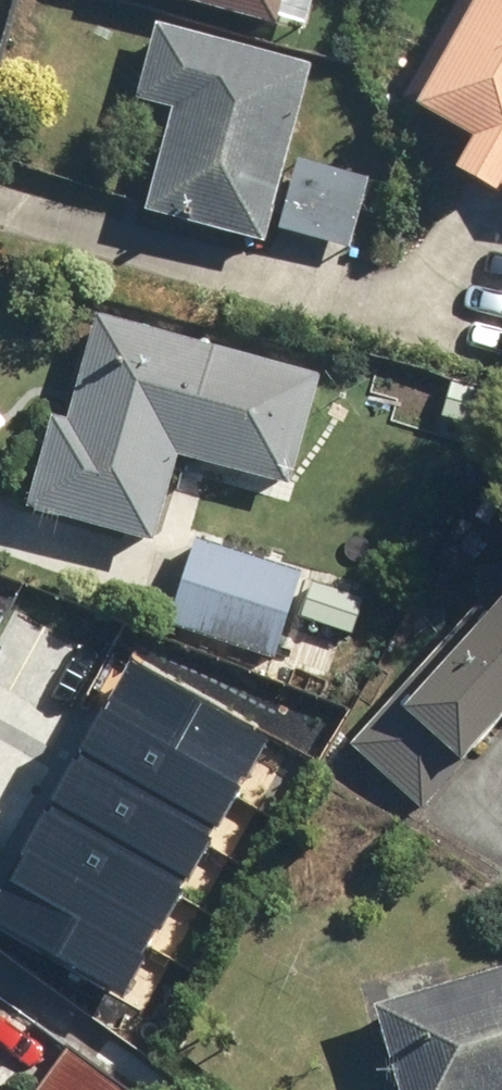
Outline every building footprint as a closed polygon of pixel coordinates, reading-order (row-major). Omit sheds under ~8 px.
[(285,22),(290,0),(191,0),(285,22)] [(407,99),(472,132),(455,165),(501,189),(501,0),(458,0),(407,99)] [(315,62),(154,25),(138,104),(174,113),(149,221),(271,249),(315,62)] [(372,172),(299,154),(281,228),(354,246),(372,172)] [(328,377),(91,307),(31,509),(151,545),(178,455),(294,489),(328,377)] [(301,573),(196,546),(176,627),(281,654),(301,573)] [(359,740),(419,798),(501,711),(501,590),(359,740)] [(83,686),(0,773),(0,921),(8,928),(86,845),(114,871),(132,852),(106,827),(195,733),(142,683),(113,714),(83,686)] [(259,771),(230,747),(192,794),(221,817),(259,771)] [(197,855),(169,825),(129,860),(158,891),(197,855)] [(378,1004),(402,1089),(501,1089),(501,970),(378,1004)] [(65,1046),(33,1089),(128,1089),(65,1046)]
